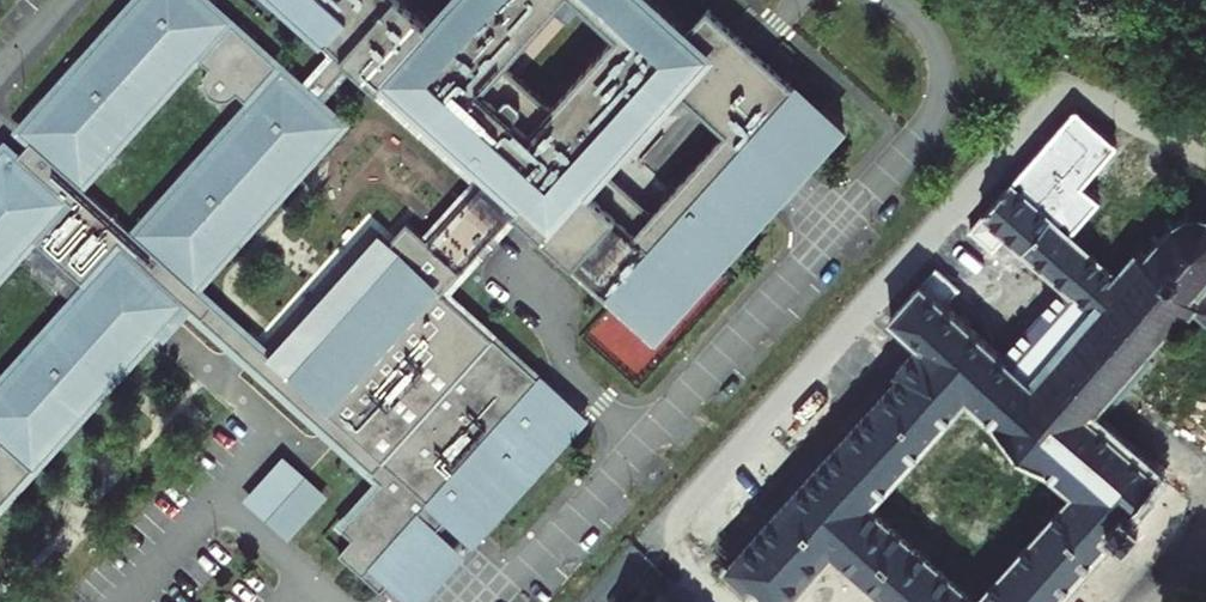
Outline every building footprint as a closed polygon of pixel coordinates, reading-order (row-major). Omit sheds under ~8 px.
[(473,538),(532,470),(524,464),(574,410),(552,392),(528,371),(439,291),(475,250),(477,251),(487,240),(486,238),(511,210),(478,184),(425,243),(404,226),(385,247),(384,246),(382,248),(384,249),(361,274),(357,271),(348,280),(353,284),(333,307),(331,306),(329,308),(331,309),(311,332),(307,328),(298,338),(302,341),(278,369),(242,338),(244,336),(232,325),(230,327),(216,315),(218,313),(206,302),(204,304),(192,293),(336,130),(311,107),(313,104),(300,94),(289,84),(284,84),(273,74),(272,69),(249,48),(244,48),(232,38),(232,33),(209,12),(204,13),(189,0),(138,0),(15,138),(26,148),(15,162),(3,151),(0,155),(0,278),(5,272),(4,267),(15,256),(20,256),(30,243),(85,292),(75,304),(75,309),(65,320),(60,320),(39,344),(39,349),(29,360),(24,361),(3,384),(4,390),(0,394),(0,507),(1,508),(153,336),(162,344),(188,315),(380,483),(361,505),(373,516),(339,554),(381,591),(387,584),(436,529),(448,516),(473,538)] [(421,46),(370,0),(285,0),(278,8),(297,24),(295,26),(308,37),(309,35),(334,56),(321,70),(319,69),(308,81),(311,82),(300,94),(313,104),(323,94),(325,95),(335,83),(333,82),(346,67),(365,84),(363,86),(375,96),(377,95),(410,124),(409,126),(421,137),(423,135),(437,148),(435,149),(447,160),(449,158),(478,184),(511,210),(649,332),(712,264),(707,260),(788,168),(832,120),(702,7),(680,32),(670,23),(665,23),(653,13),(653,8),(644,0),(573,0),(612,34),(603,45),(603,50),(593,61),(588,62),(567,86),(567,90),(542,118),(526,104),(522,104),(510,94),(510,89),(492,74),(558,0),(462,0),(421,46)] [(421,46),(462,0),(450,0),(424,30),(391,0),(370,0),(421,46)] [(1126,539),(1142,520),(1129,509),(1159,476),(1092,417),(1044,374),(1118,289),(1109,281),(1117,273),(1072,234),(1101,201),(1084,186),(1118,147),(1075,109),(970,228),(988,245),(1002,231),(1064,288),(1012,346),(944,287),(951,280),(936,267),(890,319),(920,346),(898,371),(901,374),(730,569),(767,601),(783,601),(831,548),(892,601),(1054,601),(1117,531),(1126,539)] [(1117,273),(1109,281),(1118,289),(1044,374),(1092,417),(1101,407),(1147,355),(1167,331),(1173,337),(1197,310),(1205,318),(1205,215),(1191,213),(1190,206),(1185,206),(1186,215),(1173,223),(1141,195),(1112,230),(1136,251),(1117,273)] [(1156,363),(1147,355),(1101,407),(1110,415),(1156,363)] [(290,532),(322,496),(283,462),(251,498),(290,532)] [(461,551),(436,529),(387,584),(407,601),(416,601),(461,551)]
